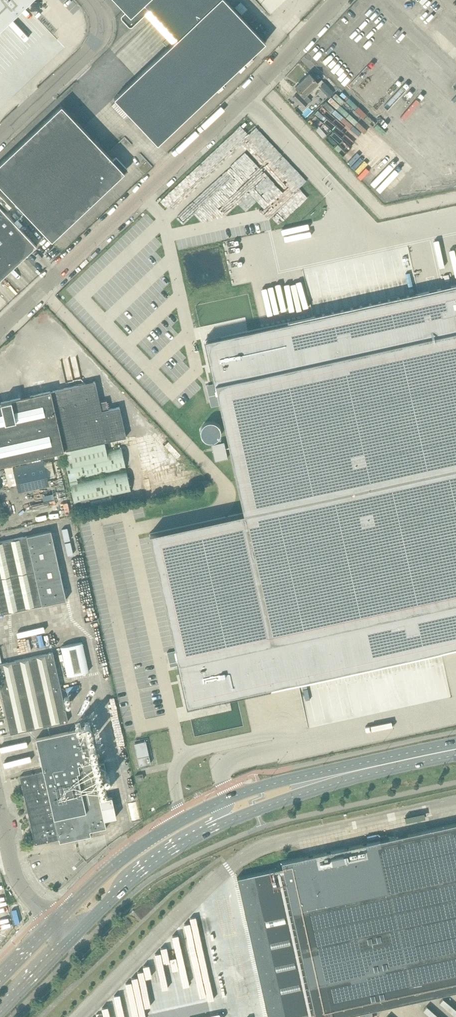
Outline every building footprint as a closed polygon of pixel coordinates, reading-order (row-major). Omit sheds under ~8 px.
[(27,0),(0,0),(0,26),(27,0)] [(114,98),(157,144),(265,42),(261,38),(226,0),(217,0),(177,38),(172,42),(114,98)] [(124,9),(126,11),(122,15),(121,15),(121,16),(121,17),(121,18),(121,19),(122,19),(128,26),(128,27),(129,27),(130,27),(131,27),(132,27),(132,26),(145,14),(150,10),(177,38),(217,0),(115,0),(124,9)] [(318,83),(309,74),(295,87),(304,96),(302,98),(297,93),(293,97),(303,108),(311,100),(306,95),(318,83)] [(334,92),(330,88),(325,94),(329,98),(334,92)] [(124,172),(61,105),(0,163),(0,185),(52,240),(124,172)] [(298,191),(277,211),(284,219),(306,199),(298,191)] [(36,246),(0,207),(0,280),(36,246)] [(205,340),(243,512),(149,533),(188,706),(455,647),(455,285),(205,340)] [(44,319),(40,324),(42,326),(43,326),(45,327),(44,328),(192,486),(204,475),(51,313),(47,317),(51,321),(46,325),(45,324),(47,322),(44,319)] [(30,333),(9,352),(137,488),(140,486),(144,490),(153,482),(157,486),(165,478),(30,333)] [(41,430),(53,443),(57,447),(66,456),(111,504),(122,493),(65,432),(52,419),(0,363),(0,386),(41,430)] [(205,439),(221,440),(222,423),(206,423),(205,439)] [(217,459),(229,456),(225,440),(213,443),(217,459)] [(43,460),(12,467),(16,484),(17,488),(47,481),(48,481),(47,478),(44,462),(43,460)] [(66,600),(50,531),(0,542),(0,614),(66,600)] [(82,642),(61,647),(67,676),(88,671),(82,642)] [(3,699),(60,687),(53,652),(0,664),(0,687),(3,699)] [(3,699),(10,734),(68,721),(60,687),(3,699)] [(230,702),(212,704),(213,713),(231,710),(230,702)] [(112,797),(100,799),(94,774),(106,772),(104,762),(92,765),(84,728),(35,738),(43,771),(20,776),(35,844),(59,839),(60,843),(90,836),(89,832),(106,828),(104,820),(116,817),(112,797)] [(151,763),(149,754),(146,741),(134,743),(139,766),(151,763)] [(281,862),(283,868),(316,1016),(338,1016),(359,1012),(360,1016),(373,1016),(371,1010),(407,1002),(416,1000),(455,991),(455,823),(389,838),(308,856),(281,862)] [(216,980),(214,988),(224,990),(226,982),(216,980)]
